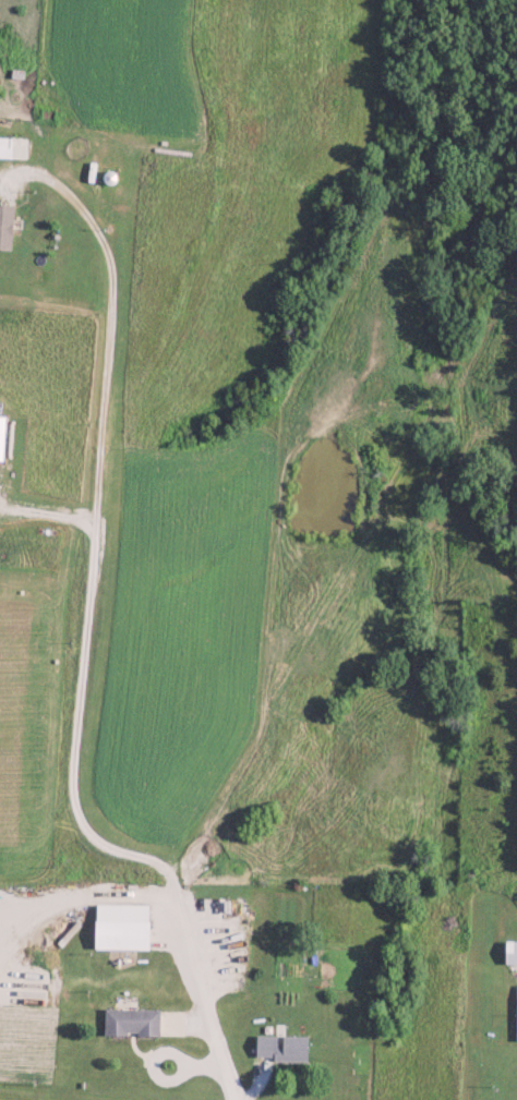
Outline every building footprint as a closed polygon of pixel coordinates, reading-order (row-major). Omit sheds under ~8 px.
[(0,157),(32,157),(32,137),(0,136),(0,157)] [(16,204),(0,203),(0,249),(15,249),(16,204)] [(155,950),(155,904),(101,904),(100,949),(155,950)] [(506,942),(507,964),(516,964),(516,941),(506,942)] [(164,1036),(164,1009),(107,1008),(107,1034),(142,1034),(142,1036),(164,1036)] [(313,1035),(287,1035),(287,1046),(282,1046),(282,1035),(260,1035),(259,1056),(277,1056),(277,1061),(313,1062),(313,1035)]
